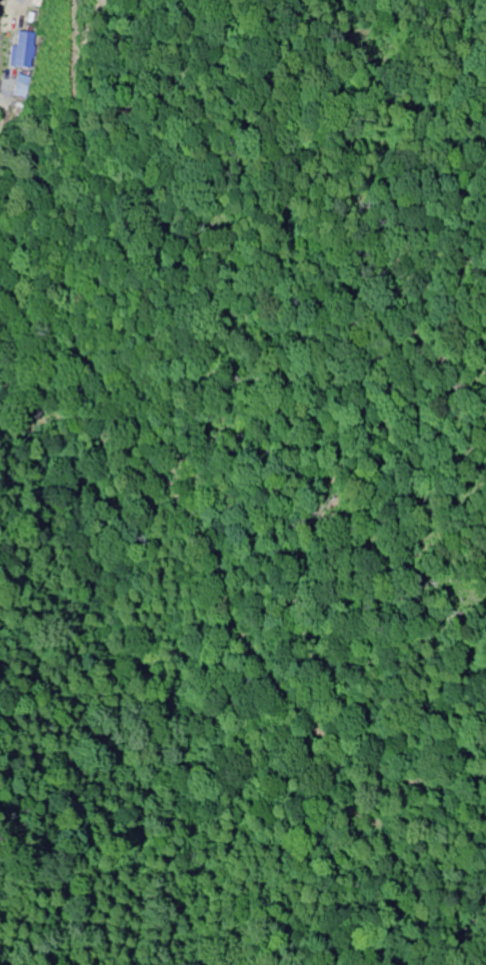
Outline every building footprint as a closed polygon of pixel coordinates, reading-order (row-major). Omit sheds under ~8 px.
[(32,68),(33,32),(15,32),(13,67),(32,68)]
